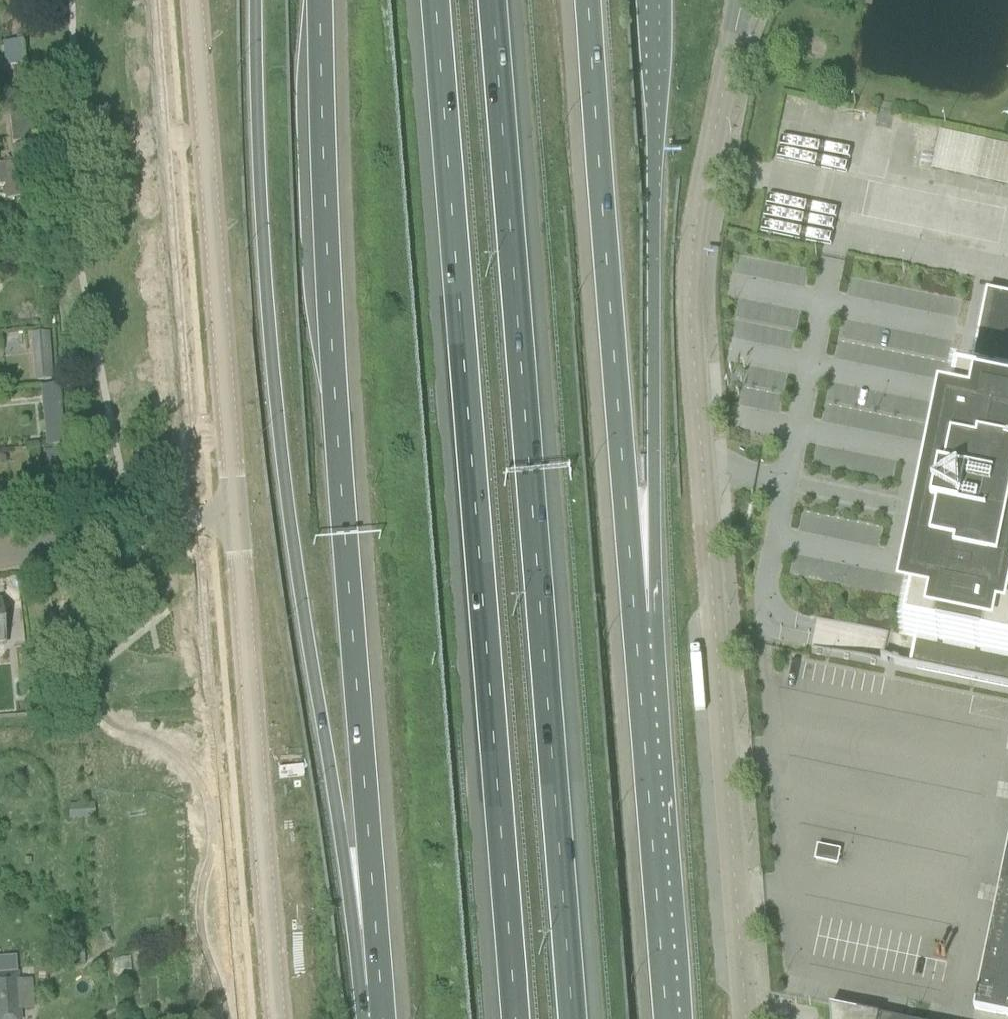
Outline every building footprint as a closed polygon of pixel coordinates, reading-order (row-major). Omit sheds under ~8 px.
[(12,143),(32,142),(29,106),(8,108),(12,143)] [(967,143),(964,154),(978,158),(974,176),(1007,184),(1007,145),(967,135),(965,143),(967,143)] [(0,165),(0,187),(4,186),(5,200),(24,198),(26,198),(22,162),(19,163),(0,165)] [(906,641),(914,642),(910,664),(910,666),(909,668),(1007,688),(1007,297),(986,292),(968,384),(966,390),(958,388),(958,389),(953,411),(949,428),(958,430),(953,458),(944,456),(936,496),(933,495),(932,502),(940,504),(935,527),(927,526),(926,533),(928,533),(920,573),(928,574),(922,602),(914,600),(906,640),(906,641)] [(45,448),(63,445),(55,386),(37,388),(45,448)] [(841,535),(843,518),(807,514),(805,531),(841,535)] [(69,819),(93,818),(93,805),(69,807),(69,819)] [(974,1010),(1007,1017),(1007,843),(974,1010)] [(818,847),(815,861),(837,865),(839,852),(818,847)] [(73,965),(84,964),(83,951),(72,952),(73,965)] [(116,980),(126,975),(119,961),(110,965),(116,980)] [(16,983),(15,977),(0,978),(0,1018),(18,1018),(17,1011),(31,1010),(29,982),(16,983)] [(831,1008),(829,1008),(830,1018),(885,1018),(831,1008)]
